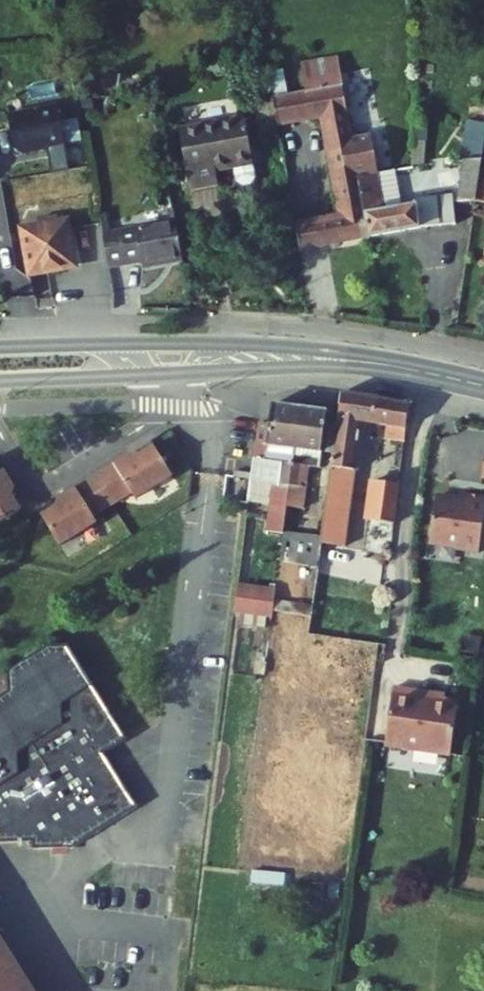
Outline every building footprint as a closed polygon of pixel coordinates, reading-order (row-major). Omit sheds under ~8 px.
[(309,91),(343,86),(339,59),(304,65),(309,91)] [(323,119),(341,219),(296,227),(300,251),(370,238),(359,177),(379,173),(372,135),(353,139),(343,86),(309,91),(274,98),(279,126),(323,119)] [(279,126),(274,98),(256,101),(261,130),(279,126)] [(59,105),(9,114),(16,149),(23,153),(66,145),(59,105)] [(216,171),(235,167),(238,182),(244,186),(251,185),(255,179),(253,164),(254,163),(245,119),(180,131),(191,192),(219,187),(216,171)] [(468,121),(461,162),(465,162),(483,160),(483,153),(483,124),(468,121)] [(424,166),(426,142),(414,141),(413,166),(424,166)] [(483,160),(465,162),(459,203),(476,203),(482,169),(483,160)] [(396,171),(379,173),(382,192),(399,189),(396,171)] [(370,238),(420,229),(456,225),(453,195),(414,200),(415,205),(403,207),(399,189),(382,192),(379,173),(359,177),(370,238)] [(112,233),(108,212),(100,214),(104,235),(112,233)] [(58,216),(38,220),(39,227),(60,223),(58,216)] [(177,221),(112,233),(104,235),(110,268),(144,261),(145,267),(184,260),(177,221)] [(31,274),(75,266),(67,222),(60,223),(39,227),(23,230),(31,274)] [(334,459),(328,496),(322,538),(321,547),(341,548),(362,424),(408,432),(409,422),(411,406),(344,392),(342,406),(340,417),(339,424),(334,459)] [(257,427),(252,469),(276,473),(271,514),(288,517),(289,513),(292,491),(304,412),(271,408),(268,429),(257,427)] [(305,492),(313,494),(317,472),(322,475),(324,457),(334,459),(340,417),(304,412),(292,491),(305,492)] [(116,521),(146,505),(149,513),(195,484),(176,456),(160,465),(146,461),(81,500),(81,514),(59,526),(77,555),(120,530),(116,521)] [(4,525),(30,507),(0,464),(0,519),(4,525)] [(393,527),(399,484),(374,481),(368,524),(393,527)] [(302,514),(305,492),(292,491),(289,513),(302,514)] [(483,501),(483,497),(462,493),(461,501),(454,510),(447,500),(433,498),(427,538),(455,542),(459,548),(476,550),(483,501)] [(281,565),(318,569),(321,547),(322,538),(285,534),(281,565)] [(234,610),(272,615),(274,606),(274,601),(249,598),(251,581),(238,579),(234,610)] [(274,601),(277,585),(251,581),(249,598),(274,601)] [(309,624),(311,611),(274,606),(272,615),(272,619),(309,624)] [(36,844),(35,851),(73,850),(134,809),(102,755),(126,742),(69,650),(50,650),(11,673),(12,696),(0,704),(0,845),(36,844)] [(447,754),(455,702),(410,695),(411,689),(390,686),(381,744),(447,754)] [(0,944),(0,990),(28,990),(0,944)]
